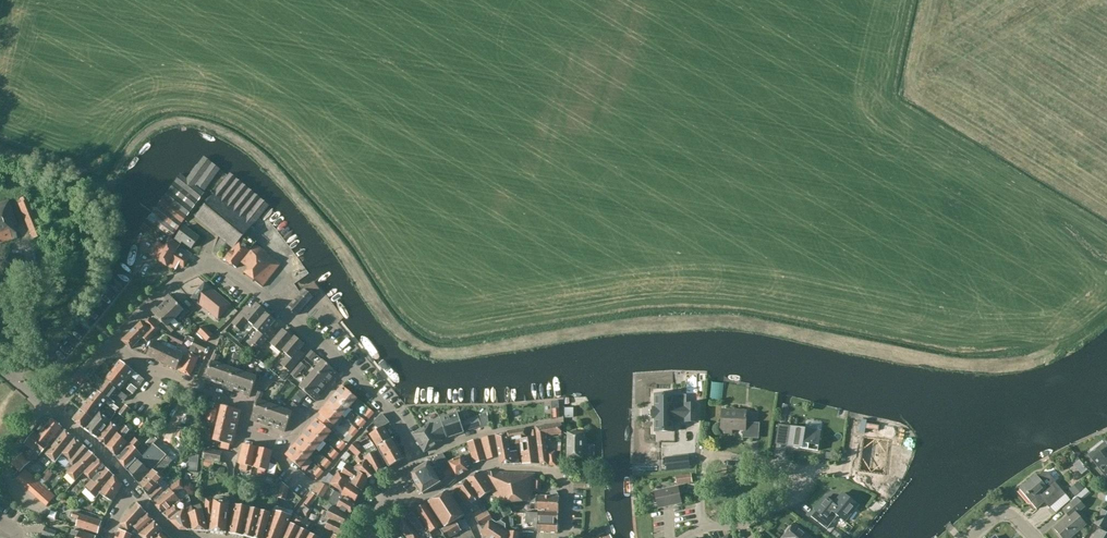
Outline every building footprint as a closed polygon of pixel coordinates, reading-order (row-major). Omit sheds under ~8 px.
[(195,186),(196,184),(212,163),(205,157),(187,180),(195,186)] [(220,169),(212,163),(196,184),(205,191),(220,169)] [(195,218),(233,249),(245,235),(244,235),(265,210),(269,206),(230,173),(228,175),(216,190),(217,191),(195,218)] [(181,175),(163,198),(188,216),(205,193),(195,186),(187,180),(181,175)] [(18,204),(32,239),(41,236),(27,200),(26,196),(19,199),(21,203),(18,204)] [(163,198),(158,205),(182,223),(188,216),(163,198)] [(16,236),(13,226),(17,225),(9,202),(0,204),(0,241),(16,236)] [(158,205),(153,212),(177,231),(182,223),(158,205)] [(153,212),(148,219),(172,238),(177,231),(153,212)] [(181,245),(171,239),(172,238),(148,219),(142,228),(159,242),(160,239),(178,250),(181,245)] [(181,244),(183,241),(192,248),(199,238),(187,229),(184,227),(175,239),(181,244)] [(245,235),(233,249),(224,260),(236,268),(241,263),(247,269),(244,273),(263,287),(280,264),(245,235)] [(177,252),(178,250),(160,239),(159,242),(151,255),(176,271),(180,265),(185,268),(189,260),(177,252)] [(192,298),(219,319),(230,305),(212,289),(205,283),(192,298)] [(305,290),(288,308),(296,316),(311,300),(312,302),(316,298),(314,296),(320,290),(314,283),(313,283),(305,290)] [(166,301),(162,305),(175,319),(180,314),(184,317),(190,312),(186,308),(184,310),(169,295),(165,299),(166,301)] [(248,321),(255,326),(266,313),(267,312),(257,303),(247,315),(243,311),(232,323),(240,330),(248,321)] [(170,324),(175,319),(162,305),(158,309),(157,307),(152,312),(166,327),(167,327),(172,332),(176,329),(170,324)] [(276,321),(266,313),(255,326),(254,327),(259,332),(257,335),(259,337),(255,343),(261,348),(275,331),(271,327),(276,321)] [(148,342),(161,329),(149,317),(142,323),(141,322),(123,341),(132,349),(143,338),(148,342)] [(207,342),(214,335),(204,326),(198,333),(207,342)] [(281,353),(283,351),(282,351),(293,338),(284,330),(271,344),(281,353)] [(165,337),(174,341),(176,336),(167,332),(165,337)] [(185,341),(176,336),(174,341),(182,345),(185,341)] [(295,336),(293,338),(282,351),(283,351),(288,355),(281,364),(290,372),(301,359),(296,355),(305,345),(295,336)] [(199,357),(194,354),(196,349),(205,354),(209,346),(195,340),(189,352),(180,372),(191,376),(199,357)] [(148,356),(162,363),(169,348),(171,345),(164,342),(162,345),(154,342),(148,356)] [(184,355),(175,352),(177,348),(171,345),(169,348),(162,363),(177,370),(184,355)] [(264,355),(259,350),(254,355),(259,360),(264,355)] [(312,350),(306,357),(311,360),(316,355),(312,350)] [(212,382),(217,384),(223,365),(217,363),(219,355),(215,354),(212,361),(205,382),(211,384),(212,382)] [(222,387),(227,389),(239,355),(235,354),(233,360),(230,368),(223,365),(217,384),(222,385),(222,387)] [(234,389),(239,391),(245,373),(239,371),(242,363),(244,357),(239,355),(227,389),(233,391),(234,389)] [(323,360),(315,370),(331,384),(331,383),(330,382),(333,378),(335,379),(339,374),(323,360)] [(121,361),(114,370),(127,381),(131,376),(136,380),(140,375),(121,361)] [(301,363),(296,369),(300,372),(306,366),(301,363)] [(245,373),(239,391),(244,393),(244,395),(250,397),(257,377),(262,371),(258,368),(252,375),(245,373)] [(300,372),(296,369),(291,375),(295,378),(300,372)] [(120,390),(127,381),(114,370),(106,379),(118,388),(120,390)] [(307,378),(322,391),(326,386),(327,388),(331,384),(315,370),(307,378)] [(316,401),(320,396),(318,395),(322,391),(307,378),(300,387),(316,401)] [(128,397),(120,390),(118,388),(106,379),(96,390),(109,401),(110,402),(112,400),(110,399),(114,393),(125,401),(128,397)] [(721,402),(723,383),(712,382),(710,401),(721,402)] [(135,393),(138,389),(132,385),(129,389),(135,393)] [(342,386),(334,396),(349,409),(358,399),(342,386)] [(96,390),(89,400),(101,410),(109,401),(96,390)] [(263,393),(259,392),(255,402),(257,403),(251,420),(257,422),(258,420),(263,422),(262,424),(272,396),(269,404),(260,401),(263,393)] [(685,422),(696,422),(696,404),(685,404),(685,408),(673,408),(673,394),(655,394),(655,408),(653,408),(653,419),(655,419),(655,432),(673,432),(673,418),(685,418),(685,422)] [(276,398),(272,396),(262,424),(268,426),(269,424),(274,426),(280,407),(274,405),(276,398)] [(334,396),(326,405),(341,418),(349,409),(334,396)] [(89,400),(81,409),(93,419),(101,410),(89,400)] [(304,402),(298,406),(306,417),(312,413),(304,402)] [(280,407),(274,426),(280,428),(279,430),(285,432),(292,412),(297,406),(293,403),(287,410),(280,407)] [(124,418),(131,409),(125,405),(118,413),(124,418)] [(321,415),(319,417),(331,428),(333,425),(334,426),(341,418),(326,405),(319,413),(321,415)] [(220,412),(219,417),(239,422),(241,410),(222,406),(220,412)] [(564,408),(564,418),(574,419),(574,408),(569,408),(564,408)] [(85,429),(93,419),(81,409),(75,418),(74,417),(73,418),(74,419),(73,420),(85,429)] [(206,420),(214,422),(217,412),(208,409),(206,420)] [(369,409),(364,415),(369,420),(374,413),(369,409)] [(733,434),(733,429),(743,429),(743,438),(751,438),(752,423),(747,422),(747,412),(721,410),(720,434),(733,434)] [(100,413),(98,415),(86,430),(97,438),(111,421),(100,413)] [(457,413),(440,418),(441,420),(432,426),(431,424),(412,435),(424,453),(442,441),(440,439),(446,436),(447,438),(464,432),(461,423),(457,413)] [(378,418),(373,423),(378,429),(370,434),(378,447),(377,447),(389,467),(405,458),(393,438),(391,439),(384,427),(390,423),(382,414),(378,418)] [(217,426),(216,428),(236,433),(237,430),(239,422),(219,417),(218,423),(217,426)] [(317,419),(311,426),(326,439),(332,432),(329,430),(331,428),(319,417),(317,419)] [(488,417),(480,418),(481,428),(489,427),(488,417)] [(356,424),(361,428),(367,422),(361,418),(356,424)] [(464,432),(481,426),(478,418),(461,423),(464,432)] [(52,419),(39,436),(49,444),(63,426),(52,419)] [(98,439),(107,447),(121,429),(112,422),(98,439)] [(562,424),(545,426),(546,436),(561,434),(562,424)] [(124,425),(121,429),(107,447),(116,456),(128,443),(124,439),(131,431),(124,425)] [(311,426),(302,435),(318,448),(326,439),(311,426)] [(536,427),(536,430),(537,437),(540,465),(549,466),(549,464),(555,465),(553,453),(547,454),(545,436),(546,436),(545,426),(536,427)] [(821,431),(790,426),(787,446),(818,451),(821,431)] [(186,429),(177,427),(176,438),(183,440),(186,429)] [(348,433),(353,437),(354,438),(359,431),(354,427),(348,433)] [(236,433),(216,428),(214,440),(222,442),(221,448),(229,449),(230,444),(233,445),(236,433)] [(517,439),(520,439),(527,438),(525,429),(507,432),(507,433),(508,441),(517,439)] [(56,463),(63,454),(62,454),(75,438),(66,431),(46,455),(56,463)] [(23,453),(17,458),(26,467),(39,454),(40,455),(50,445),(49,444),(39,436),(34,432),(25,443),(32,449),(26,457),(23,453)] [(567,432),(567,458),(583,459),(583,433),(567,432)] [(507,433),(495,435),(499,457),(500,465),(519,464),(517,451),(510,452),(508,441),(507,433)] [(302,435),(294,445),(309,458),(318,448),(302,435)] [(487,460),(499,457),(495,435),(481,439),(487,460)] [(153,436),(146,444),(151,448),(157,439),(153,436)] [(851,436),(848,453),(857,454),(859,438),(851,436)] [(870,474),(896,476),(899,438),(874,436),(870,474)] [(523,464),(540,465),(537,437),(532,437),(527,438),(520,439),(521,453),(523,464)] [(69,463),(74,467),(90,451),(84,445),(75,438),(62,454),(63,454),(71,461),(69,463)] [(118,458),(128,470),(128,471),(143,456),(136,449),(141,444),(136,439),(118,458)] [(479,439),(468,442),(474,464),(485,460),(479,439)] [(337,447),(341,451),(342,451),(347,445),(342,441),(337,447)] [(374,447),(368,450),(366,451),(356,442),(355,444),(349,449),(357,457),(361,454),(364,458),(365,460),(374,475),(387,469),(378,451),(377,451),(374,447)] [(248,466),(253,467),(258,447),(244,444),(239,464),(241,464),(240,469),(247,471),(248,466)] [(301,468),(309,458),(294,445),(286,455),(301,468)] [(272,451),(258,447),(253,467),(259,468),(258,473),(265,475),(266,470),(268,470),(272,451)] [(138,483),(161,458),(150,448),(143,456),(128,471),(138,483)] [(1104,450),(1102,448),(1100,448),(1095,452),(1095,454),(1096,456),(1092,459),(1106,478),(1106,448),(1104,450)] [(203,458),(204,458),(214,461),(220,462),(222,452),(205,449),(203,458)] [(329,456),(333,460),(334,460),(339,454),(334,450),(329,456)] [(76,481),(84,472),(98,458),(90,451),(74,467),(68,473),(76,481)] [(170,452),(167,455),(140,485),(149,496),(166,476),(162,472),(173,461),(176,457),(170,452)] [(350,456),(346,453),(341,459),(345,462),(350,456)] [(358,465),(355,468),(368,479),(374,475),(365,460),(364,458),(361,454),(357,457),(358,458),(354,460),(358,465)] [(448,463),(451,468),(454,474),(456,477),(468,471),(466,468),(469,467),(466,462),(464,463),(460,456),(448,463)] [(667,471),(675,471),(674,457),(666,458),(667,471)] [(17,458),(12,463),(20,472),(26,467),(17,458)] [(88,486),(93,481),(106,467),(98,458),(84,472),(90,478),(85,483),(88,486)] [(213,468),(214,461),(204,458),(203,467),(213,468)] [(321,465),(326,469),(331,463),(326,459),(321,465)] [(330,484),(343,492),(349,482),(362,491),(368,479),(355,468),(347,463),(341,474),(338,472),(330,484)] [(428,463),(410,474),(423,494),(441,483),(428,463)] [(97,499),(100,494),(115,476),(106,467),(93,481),(85,488),(97,499)] [(324,472),(323,472),(319,468),(313,474),(318,478),(324,472)] [(447,479),(454,474),(451,468),(443,473),(447,479)] [(17,479),(22,484),(31,474),(26,469),(17,479)] [(480,499),(492,492),(479,472),(467,479),(480,498),(480,499)] [(479,472),(492,492),(501,507),(504,505),(507,503),(523,501),(532,502),(535,474),(505,473),(479,472)] [(1060,488),(1055,482),(1047,472),(1044,472),(1038,477),(1037,475),(1020,489),(1037,508),(1044,502),(1049,508),(1066,494),(1060,488)] [(22,484),(27,488),(36,478),(31,474),(22,484)] [(676,476),(677,484),(692,482),(692,474),(676,476)] [(123,485),(115,476),(100,494),(112,502),(123,485)] [(27,488),(32,493),(41,483),(36,478),(27,488)] [(467,479),(453,487),(467,506),(480,498),(467,479)] [(160,486),(149,497),(164,514),(181,501),(188,495),(180,480),(165,492),(160,486)] [(313,493),(312,494),(317,497),(318,496),(322,498),(326,493),(329,488),(321,482),(313,493)] [(343,492),(341,495),(355,503),(362,491),(349,482),(343,492)] [(32,493),(37,497),(46,487),(41,483),(32,493)] [(289,488),(282,483),(278,498),(286,501),(289,488)] [(1071,490),(1075,495),(1082,489),(1077,484),(1071,490)] [(678,486),(655,492),(659,509),(682,503),(678,486)] [(37,497),(42,501),(51,492),(46,487),(37,497)] [(1081,502),(1090,493),(1086,488),(1076,496),(1077,498),(1063,509),(1068,516),(1054,528),(1063,537),(1070,537),(1086,524),(1076,513),(1084,506),(1081,502)] [(328,502),(332,505),(332,506),(336,509),(336,508),(350,516),(355,503),(341,495),(336,492),(335,491),(328,502)] [(465,516),(448,491),(428,503),(444,527),(440,530),(445,537),(449,537),(461,531),(471,525),(465,516)] [(545,510),(545,511),(559,512),(559,497),(558,497),(558,494),(556,491),(553,491),(550,493),(550,496),(536,496),(535,509),(545,510)] [(51,492),(42,501),(47,506),(56,496),(51,492)] [(833,513),(844,521),(858,504),(844,493),(835,504),(827,497),(811,517),(827,530),(831,524),(825,518),(829,513),(832,515),(833,513)] [(309,498),(304,504),(309,507),(317,497),(312,494),(309,498)] [(230,503),(228,503),(229,499),(216,497),(216,501),(207,500),(206,506),(208,517),(213,518),(211,531),(226,533),(230,503)] [(181,502),(181,501),(164,514),(180,530),(190,530),(186,515),(187,514),(183,503),(183,502),(181,502)] [(191,501),(183,503),(187,514),(186,515),(190,530),(208,531),(201,504),(192,507),(191,501)] [(138,503),(121,524),(119,529),(133,535),(134,533),(133,532),(129,530),(133,526),(147,513),(138,503)] [(307,518),(313,510),(309,507),(304,504),(299,511),(307,518)] [(414,511),(426,528),(429,533),(441,526),(427,504),(414,511)] [(230,534),(244,536),(251,509),(251,507),(237,505),(230,534)] [(508,505),(499,509),(504,517),(512,513),(508,505)] [(325,511),(322,516),(347,528),(350,516),(336,509),(332,506),(328,513),(325,511)] [(287,526),(292,516),(294,512),(276,507),(273,515),(265,537),(282,537),(287,526)] [(244,536),(246,537),(250,537),(254,537),(261,511),(254,509),(251,509),(244,536)] [(1103,531),(1104,529),(1105,529),(1106,525),(1106,512),(1103,509),(1094,523),(1100,527),(1099,529),(1098,529),(1093,537),(1106,537),(1106,534),(1103,531)] [(261,511),(254,537),(263,537),(271,514),(261,511)] [(429,533),(426,528),(425,528),(414,511),(406,519),(421,537),(428,537),(431,536),(429,533)] [(80,514),(74,512),(72,517),(79,519),(77,527),(98,533),(102,521),(80,514)] [(481,534),(487,537),(518,537),(519,533),(511,532),(511,533),(506,530),(505,525),(500,521),(496,523),(491,519),(492,519),(488,512),(475,519),(480,527),(483,531),(481,534)] [(558,532),(558,522),(558,512),(539,512),(538,513),(526,513),(526,523),(534,523),(534,525),(538,525),(538,531),(558,532)] [(147,513),(133,526),(129,530),(133,532),(136,529),(140,534),(154,522),(147,513)] [(292,516),(287,526),(282,537),(295,537),(304,520),(296,515),(295,517),(292,516)] [(347,528),(322,516),(318,524),(326,528),(343,537),(347,528)] [(309,532),(307,530),(310,524),(307,522),(308,519),(306,518),(305,520),(304,520),(295,537),(305,537),(309,532)] [(406,519),(398,527),(407,537),(421,537),(406,519)] [(133,535),(132,537),(141,537),(143,537),(145,537),(155,537),(163,530),(155,522),(137,537),(133,535)] [(794,523),(782,537),(783,537),(812,537),(794,523)] [(837,537),(851,537),(836,526),(831,533),(837,537)] [(42,535),(51,537),(55,537),(56,532),(45,528),(42,535)] [(133,535),(119,529),(116,537),(132,537),(133,535)] [(173,537),(171,536),(169,536),(163,530),(155,537),(173,537)]
